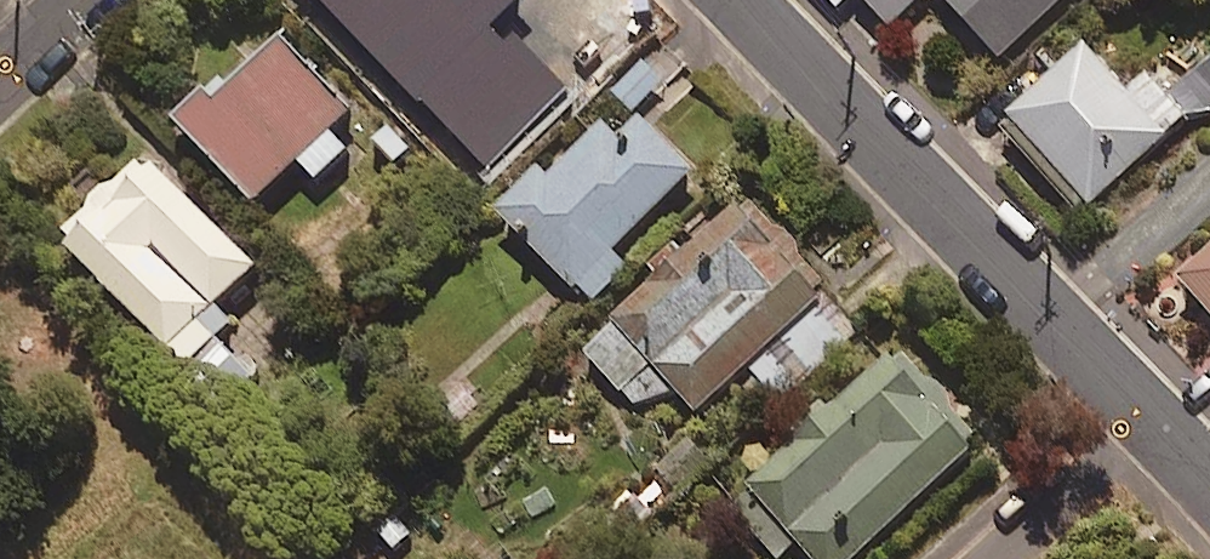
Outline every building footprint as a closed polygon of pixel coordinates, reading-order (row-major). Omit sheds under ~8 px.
[(335,30),(466,160),(551,74),(477,0),(365,0),(335,30)] [(907,0),(867,0),(885,20),(907,0)] [(999,56),(1061,0),(948,0),(999,56)] [(199,78),(168,106),(249,197),(350,108),(279,29),(210,90),(199,78)] [(1165,130),(1082,39),(1002,112),(1085,203),(1165,130)] [(495,199),(592,295),(627,259),(610,242),(691,160),(633,103),(611,125),(595,110),(543,162),(537,156),(495,199)] [(58,222),(165,343),(251,267),(144,146),(58,222)] [(606,315),(695,410),(821,292),(733,198),(606,315)] [(1174,269),(1209,311),(1209,239),(1174,269)] [(745,478),(820,558),(843,558),(978,437),(892,344),(745,478)]
